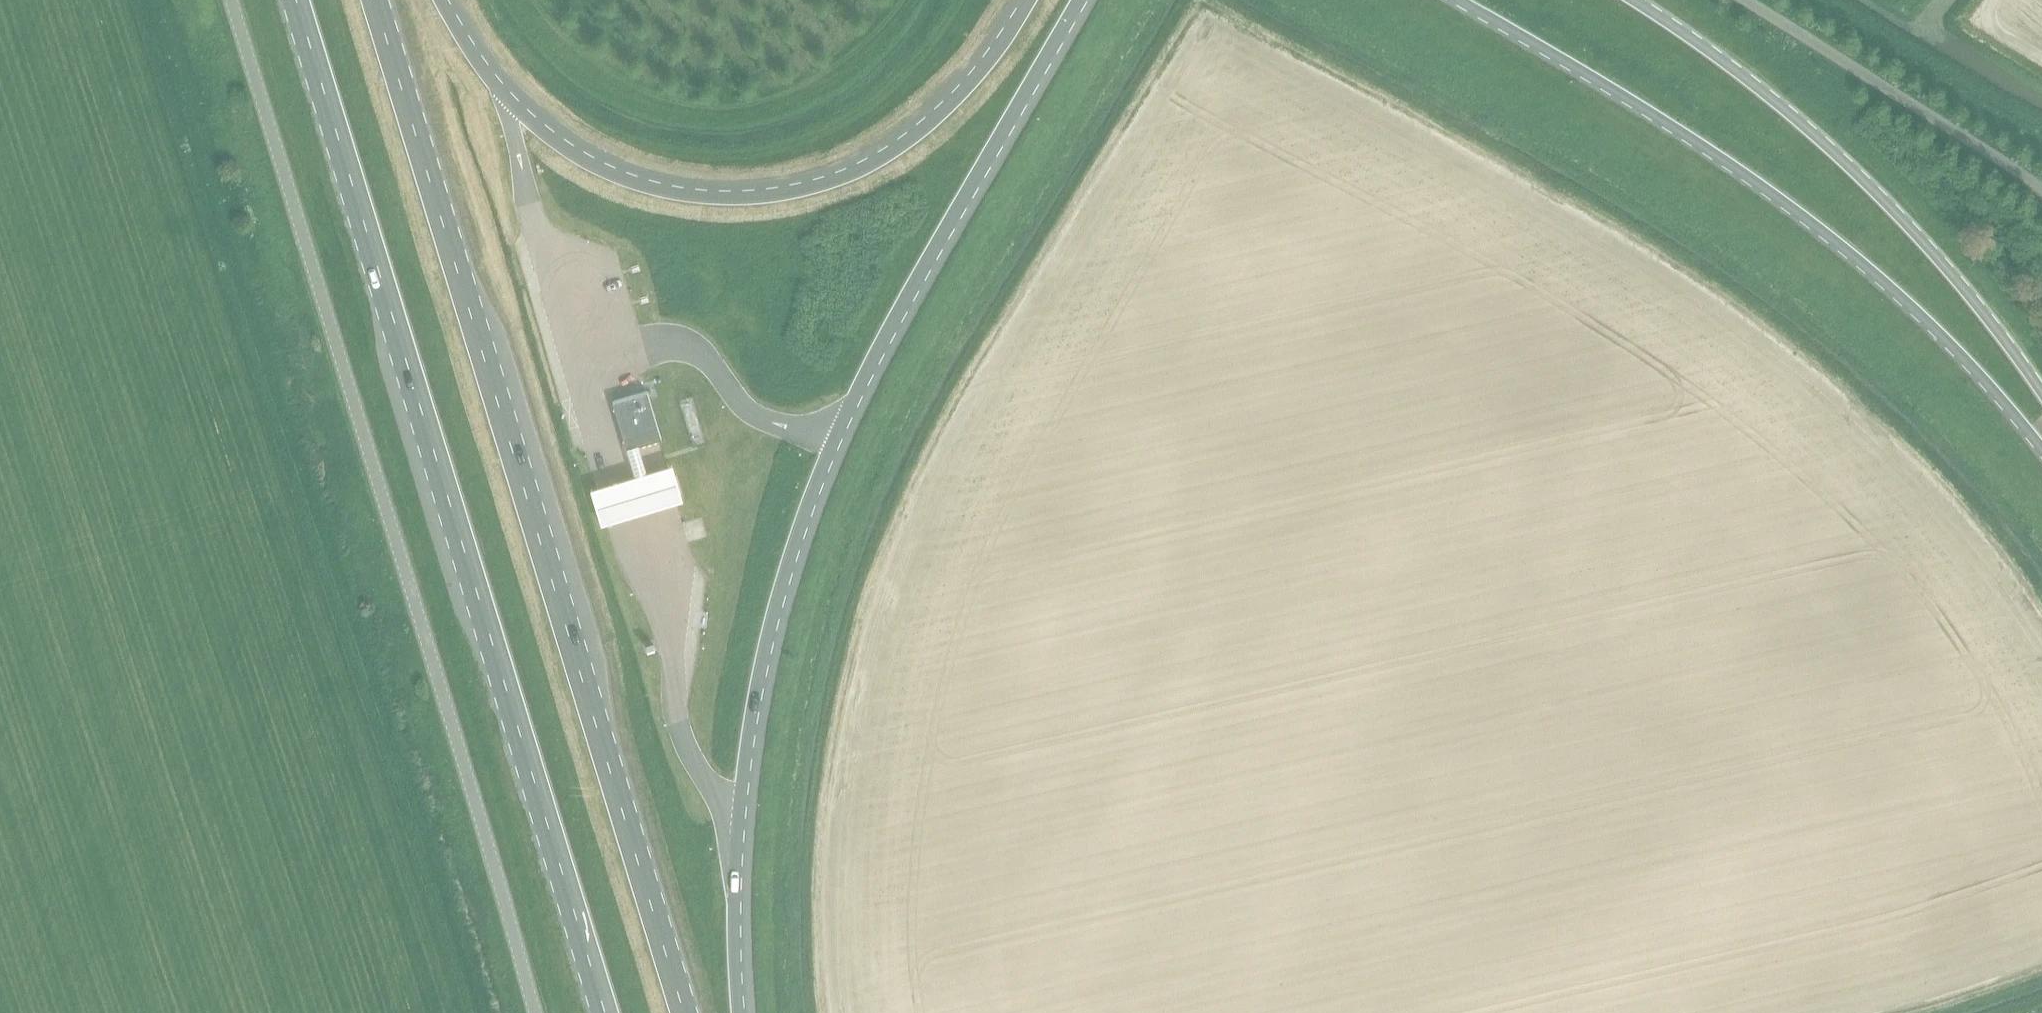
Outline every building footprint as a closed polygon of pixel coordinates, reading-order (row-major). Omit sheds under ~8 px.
[(612,400),(626,448),(628,448),(626,443),(658,433),(659,438),(661,437),(647,390),(612,400)] [(587,494),(598,529),(681,504),(670,469),(644,476),(635,448),(625,451),(633,480),(587,494)]
